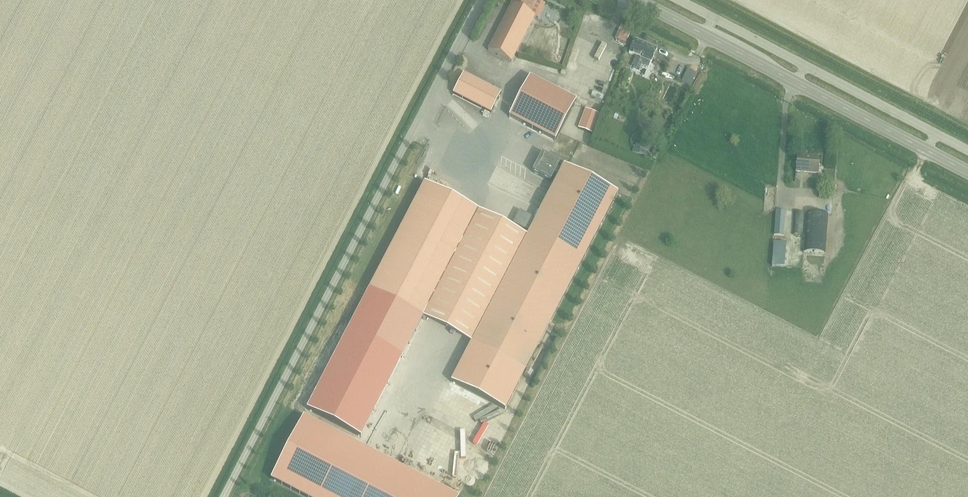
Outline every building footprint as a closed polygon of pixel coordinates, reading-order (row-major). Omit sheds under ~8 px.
[(511,5),(528,13),(535,0),(514,0),(511,5)] [(535,17),(528,13),(511,5),(491,45),(488,50),(511,62),(535,17)] [(635,40),(629,53),(636,56),(633,62),(632,66),(639,70),(640,68),(641,65),(648,68),(651,63),(654,55),(657,49),(635,40)] [(690,86),(697,74),(688,69),(681,81),(690,86)] [(619,85),(625,87),(630,72),(624,70),(619,85)] [(501,93),(495,90),(466,75),(463,74),(453,93),(491,113),(501,93)] [(529,78),(509,117),(555,141),(576,102),(529,78)] [(585,110),(578,129),(592,134),(599,115),(585,110)] [(633,145),(631,151),(643,154),(645,146),(636,143),(635,146),(633,145)] [(472,343),(451,382),(505,410),(551,322),(618,193),(564,165),(561,172),(557,170),(560,163),(542,154),(532,172),(551,182),(554,175),(558,177),(527,236),(472,343)] [(818,174),(819,157),(797,156),(796,172),(811,173),(818,174)] [(372,292),(351,332),(402,358),(423,318),(472,343),(527,236),(462,203),(426,185),(372,292)] [(512,224),(527,232),(533,219),(519,211),(512,224)] [(785,211),(776,211),(776,212),(774,235),(783,236),(785,211)] [(804,213),(794,212),(792,234),(803,235),(804,213)] [(806,213),(803,253),(825,254),(828,215),(806,213)] [(772,266),(784,267),(786,243),(774,242),(772,266)] [(271,479),(306,496),(459,496),(304,416),(271,479)]
